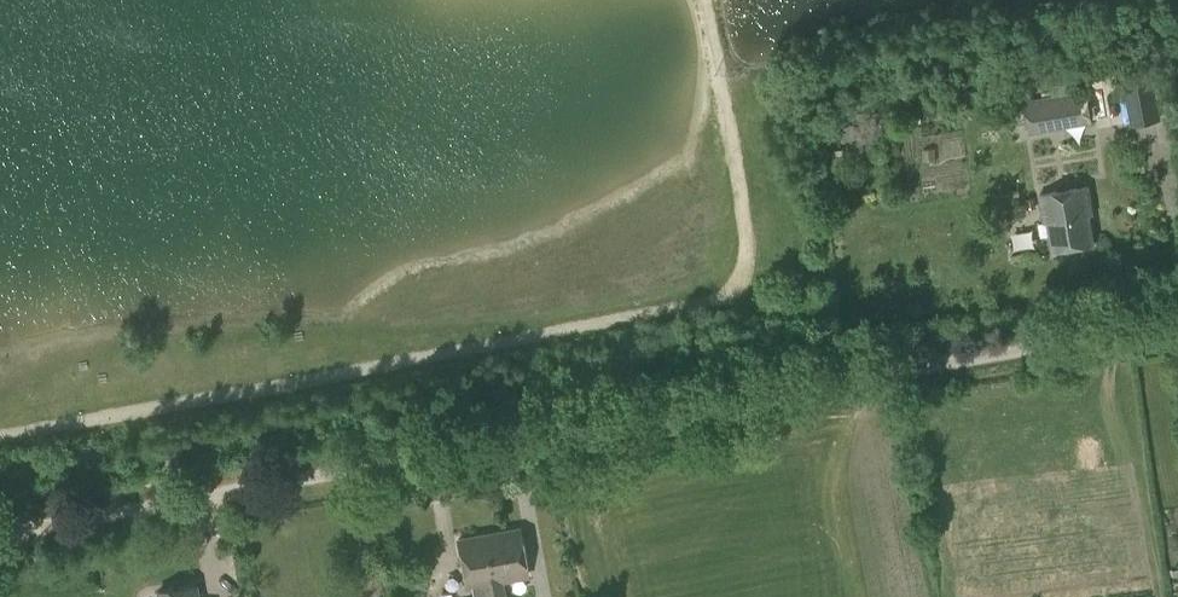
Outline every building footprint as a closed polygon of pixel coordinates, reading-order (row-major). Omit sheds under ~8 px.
[(1162,119),(1154,77),(1123,82),(1131,124),(1162,119)] [(1030,133),(1092,123),(1087,92),(1025,102),(1030,133)] [(1095,245),(1090,216),(1094,216),(1089,188),(1043,195),(1047,224),(1051,223),(1055,251),(1095,245)] [(1037,208),(1035,197),(1026,199),(1028,209),(1037,208)] [(502,581),(528,576),(520,530),(459,541),(467,587),(484,584),(486,596),(505,596),(502,581)] [(195,585),(157,591),(158,596),(197,596),(195,585)]
